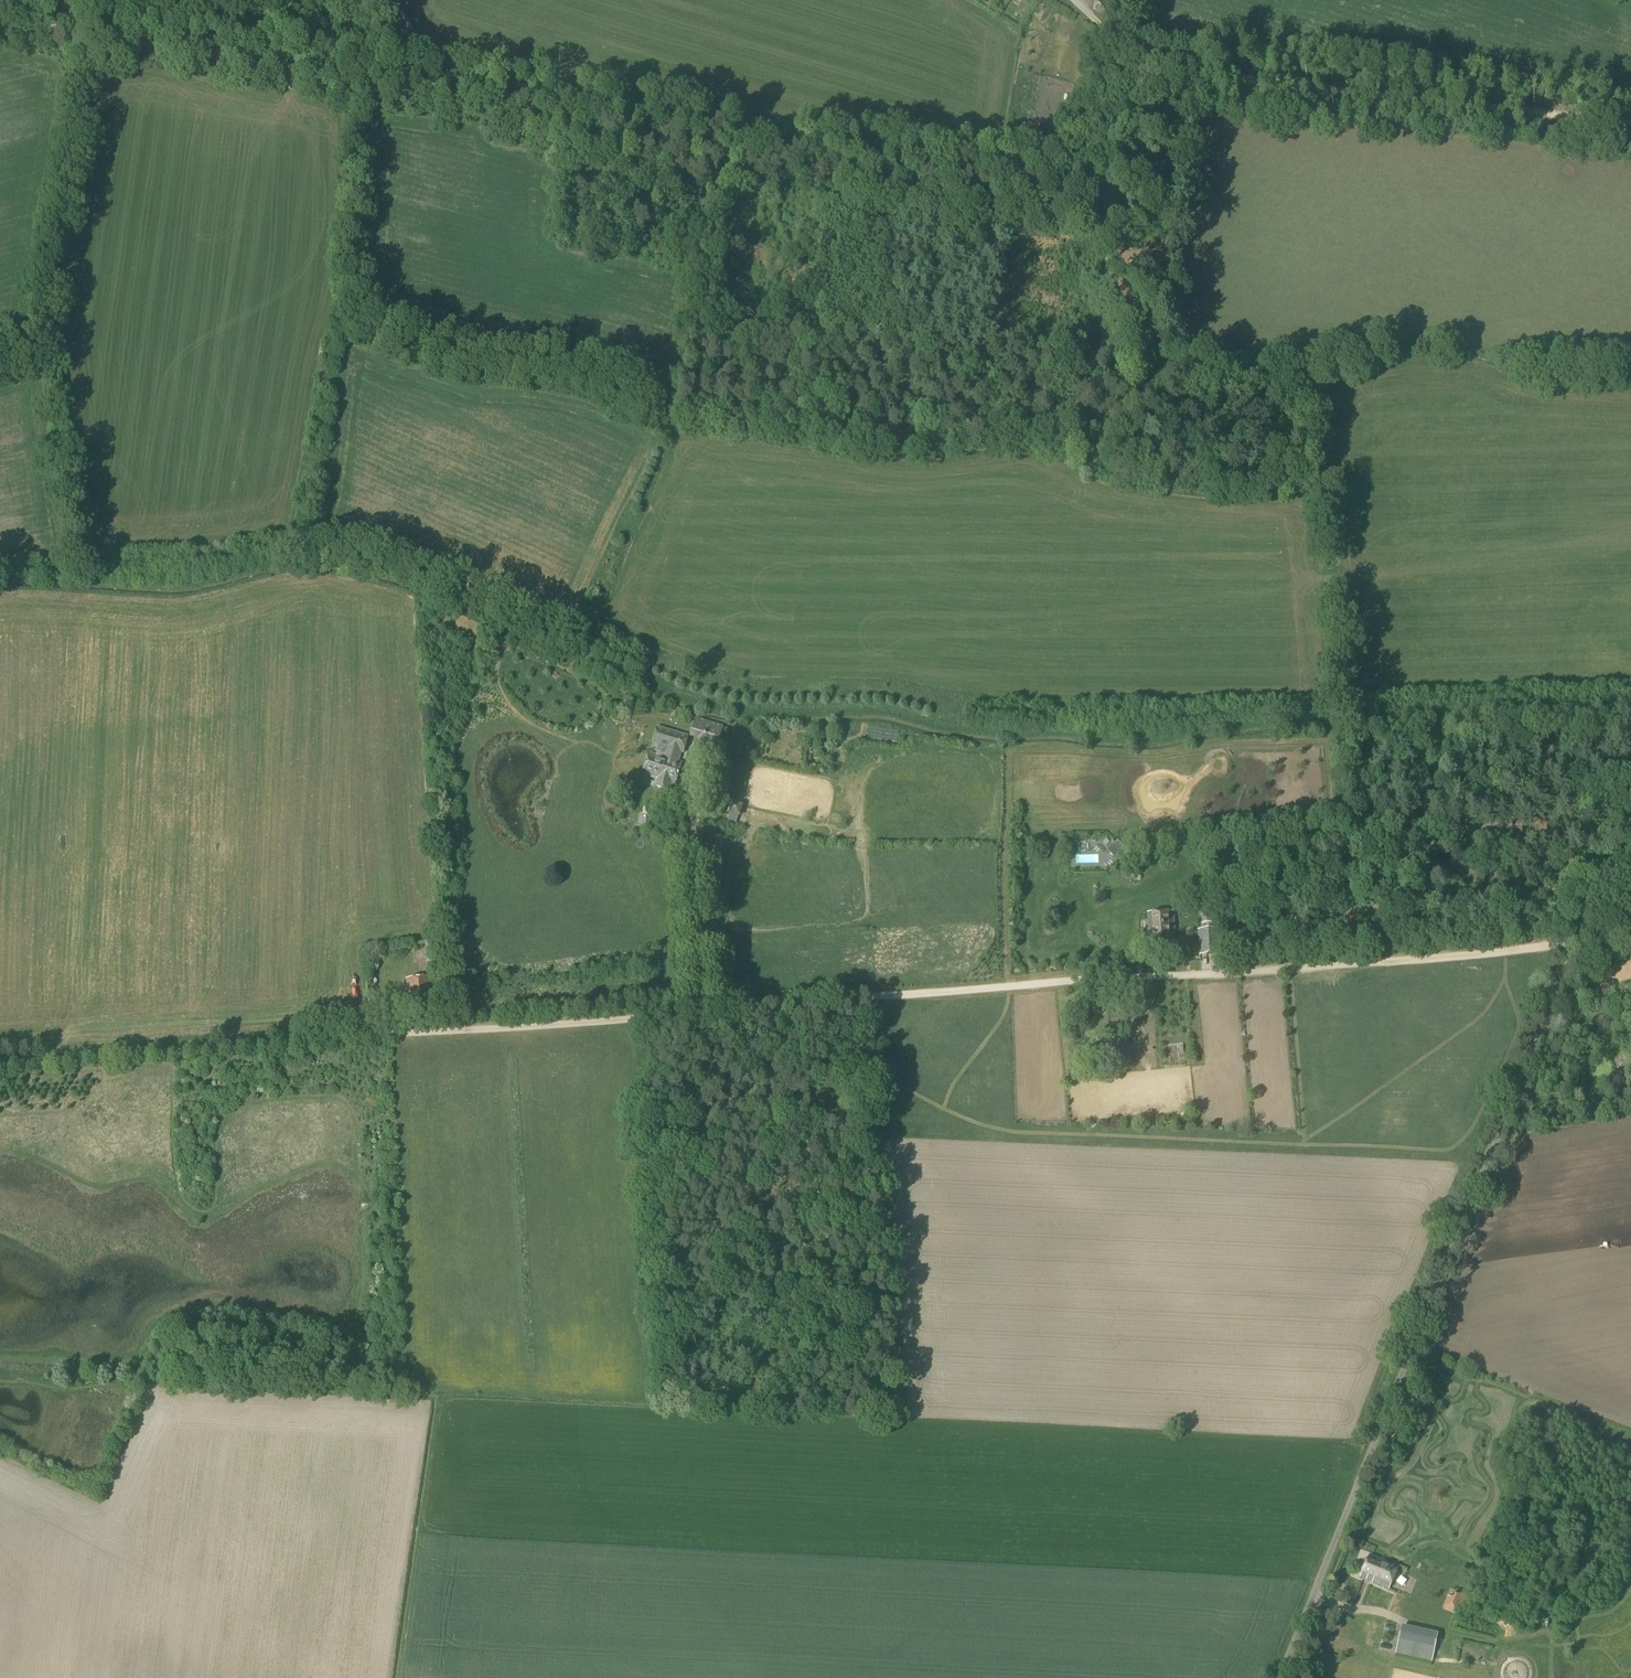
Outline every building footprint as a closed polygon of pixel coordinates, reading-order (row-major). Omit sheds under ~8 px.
[(725,722),(698,714),(697,719),(695,718),(690,737),(718,745),(725,722)] [(683,754),(687,740),(656,731),(652,744),(667,749),(664,759),(649,754),(643,775),(656,780),(654,786),(670,791),(672,785),(676,785),(682,764),(678,764),(681,753),(683,754)] [(734,801),(731,810),(741,813),(744,804),(734,801)] [(1131,855),(1117,841),(1107,851),(1114,859),(1120,854),(1126,860),(1131,855)] [(1082,866),(1104,866),(1103,854),(1081,855),(1082,866)] [(1159,869),(1148,869),(1148,878),(1159,879),(1159,869)] [(1201,924),(1218,923),(1217,905),(1200,906),(1201,924)] [(1149,953),(1175,951),(1172,912),(1146,914),(1149,953)] [(1199,956),(1220,955),(1219,930),(1198,930),(1199,956)] [(427,974),(441,973),(440,964),(426,965),(427,974)] [(408,1011),(430,1008),(428,984),(427,978),(405,979),(408,1011)] [(1388,1590),(1397,1567),(1369,1555),(1360,1577),(1388,1590)] [(1452,1599),(1448,1597),(1447,1598),(1443,1608),(1458,1614),(1466,1595),(1457,1591),(1454,1598),(1452,1599)] [(1432,1662),(1438,1634),(1401,1626),(1395,1654),(1432,1662)]
